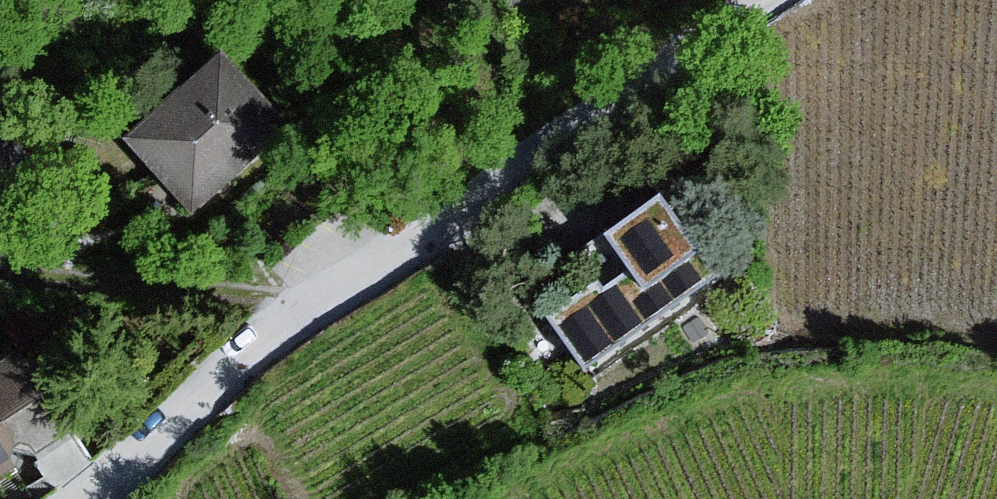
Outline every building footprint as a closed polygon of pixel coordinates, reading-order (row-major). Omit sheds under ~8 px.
[(217,62),(114,147),(183,225),(280,133),(217,62)] [(615,271),(531,320),(578,391),(718,291),(650,202),(588,238),(615,271)] [(70,435),(23,361),(0,371),(0,489),(70,435)]
